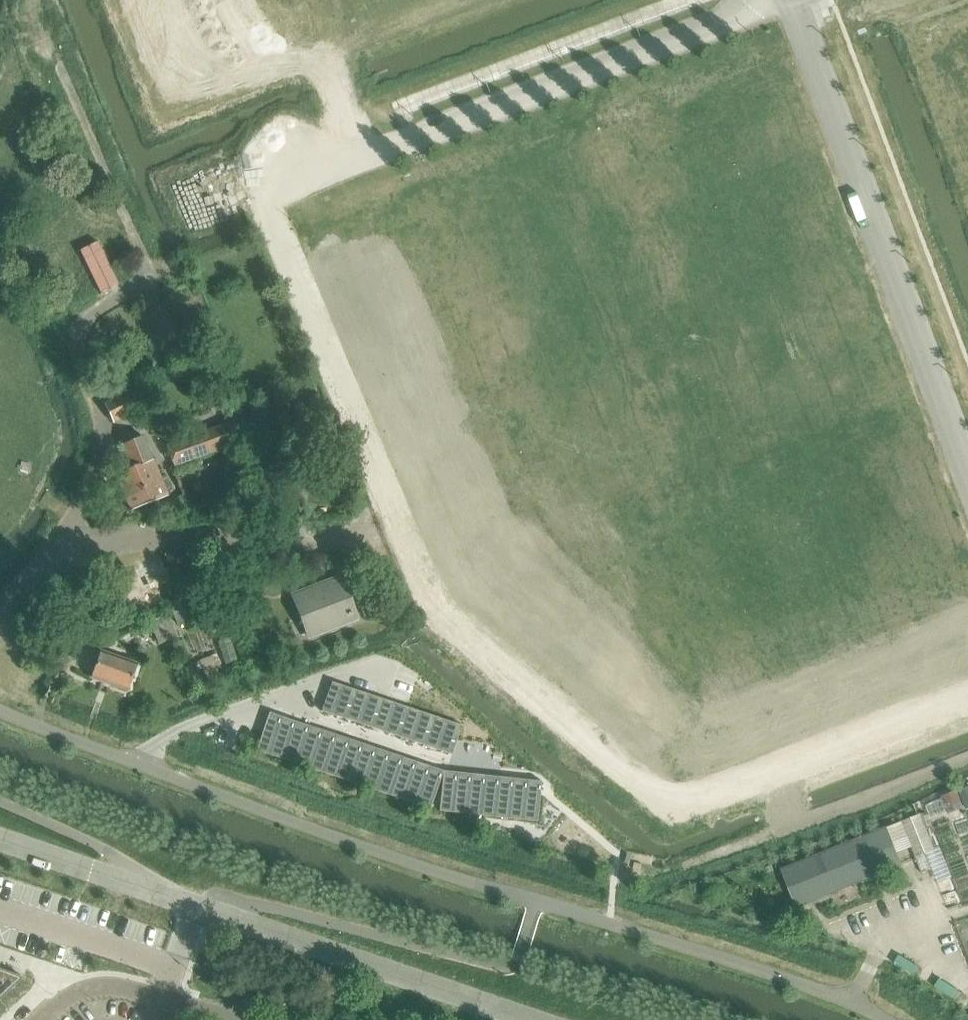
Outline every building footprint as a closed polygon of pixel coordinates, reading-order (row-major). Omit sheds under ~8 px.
[(145,408),(135,389),(105,403),(114,423),(145,408)] [(196,458),(252,439),(239,404),(220,410),(225,424),(167,444),(179,478),(200,471),(196,458)] [(167,496),(143,438),(122,446),(131,469),(116,476),(131,511),(167,496)] [(357,619),(341,578),(294,595),(310,637),(357,619)] [(170,604),(178,624),(189,620),(181,599),(170,604)] [(150,622),(159,645),(179,637),(170,614),(150,622)] [(128,691),(137,664),(100,651),(91,678),(128,691)] [(331,681),(321,711),(348,720),(358,690),(331,681)] [(358,690),(348,720),(374,729),(384,699),(358,690)] [(384,699),(374,729),(400,738),(410,708),(384,699)] [(410,708),(400,738),(426,747),(436,717),(410,708)] [(257,748),(256,751),(270,755),(283,717),(269,712),(264,729),(257,748)] [(283,717),(270,755),(283,760),(296,721),(283,717)] [(436,717),(426,747),(452,756),(463,726),(436,717)] [(296,721),(283,760),(296,764),(309,726),(296,721)] [(309,726),(296,764),(310,768),(323,730),(316,728),(309,726)] [(323,730),(310,768),(323,773),(336,735),(323,730)] [(336,735),(323,773),(337,778),(350,739),(336,735)] [(350,739),(337,778),(350,782),(363,744),(350,739)] [(363,744),(350,782),(364,787),(377,748),(363,744)] [(377,748),(364,787),(377,791),(390,753),(377,748)] [(390,753),(377,791),(390,796),(403,757),(390,753)] [(403,757),(390,796),(404,800),(417,762),(403,757)] [(417,762),(404,800),(417,805),(430,766),(417,762)] [(430,766),(417,805),(431,809),(443,771),(430,766)] [(443,771),(439,811),(453,812),(458,772),(443,771)] [(458,772),(453,812),(467,814),(472,774),(458,772)] [(472,774),(467,814),(481,816),(486,775),(472,774)] [(486,775),(481,816),(495,817),(500,777),(486,775)] [(500,777),(495,817),(509,819),(514,778),(500,777)] [(514,778),(509,819),(523,820),(528,780),(514,778)] [(528,780),(523,820),(537,822),(540,794),(542,781),(528,780)] [(799,902),(897,864),(901,862),(888,828),(784,868),(799,902)] [(23,977),(0,969),(0,999),(23,977)]
